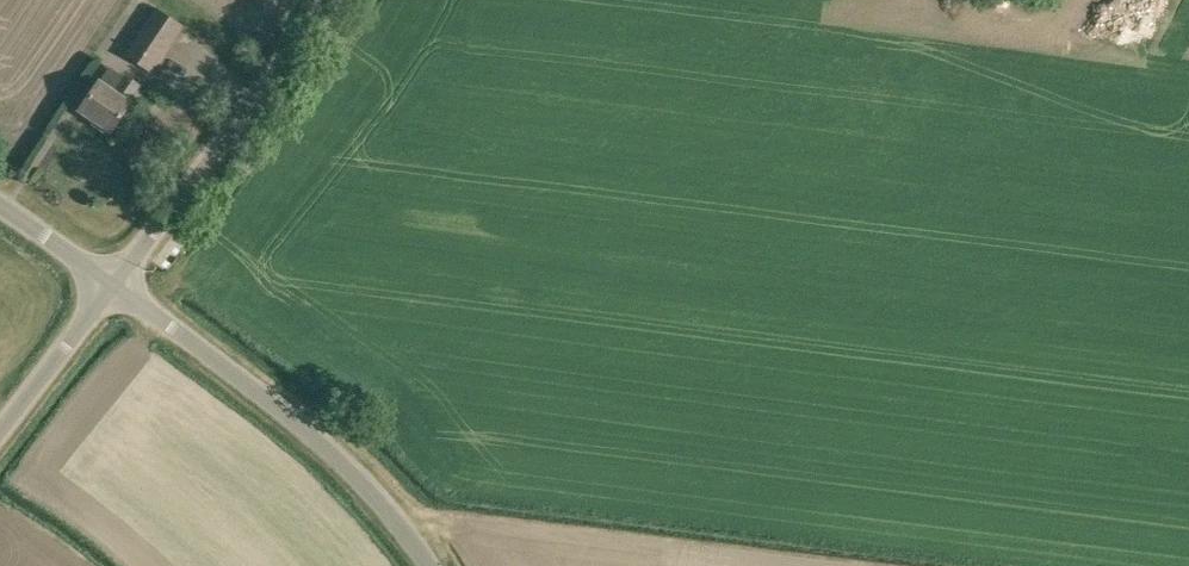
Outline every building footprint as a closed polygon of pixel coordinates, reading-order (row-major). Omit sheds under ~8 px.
[(152,74),(183,26),(156,7),(125,55),(152,74)] [(131,102),(142,85),(125,74),(114,90),(99,80),(78,110),(111,133),(132,102),(131,102)]
